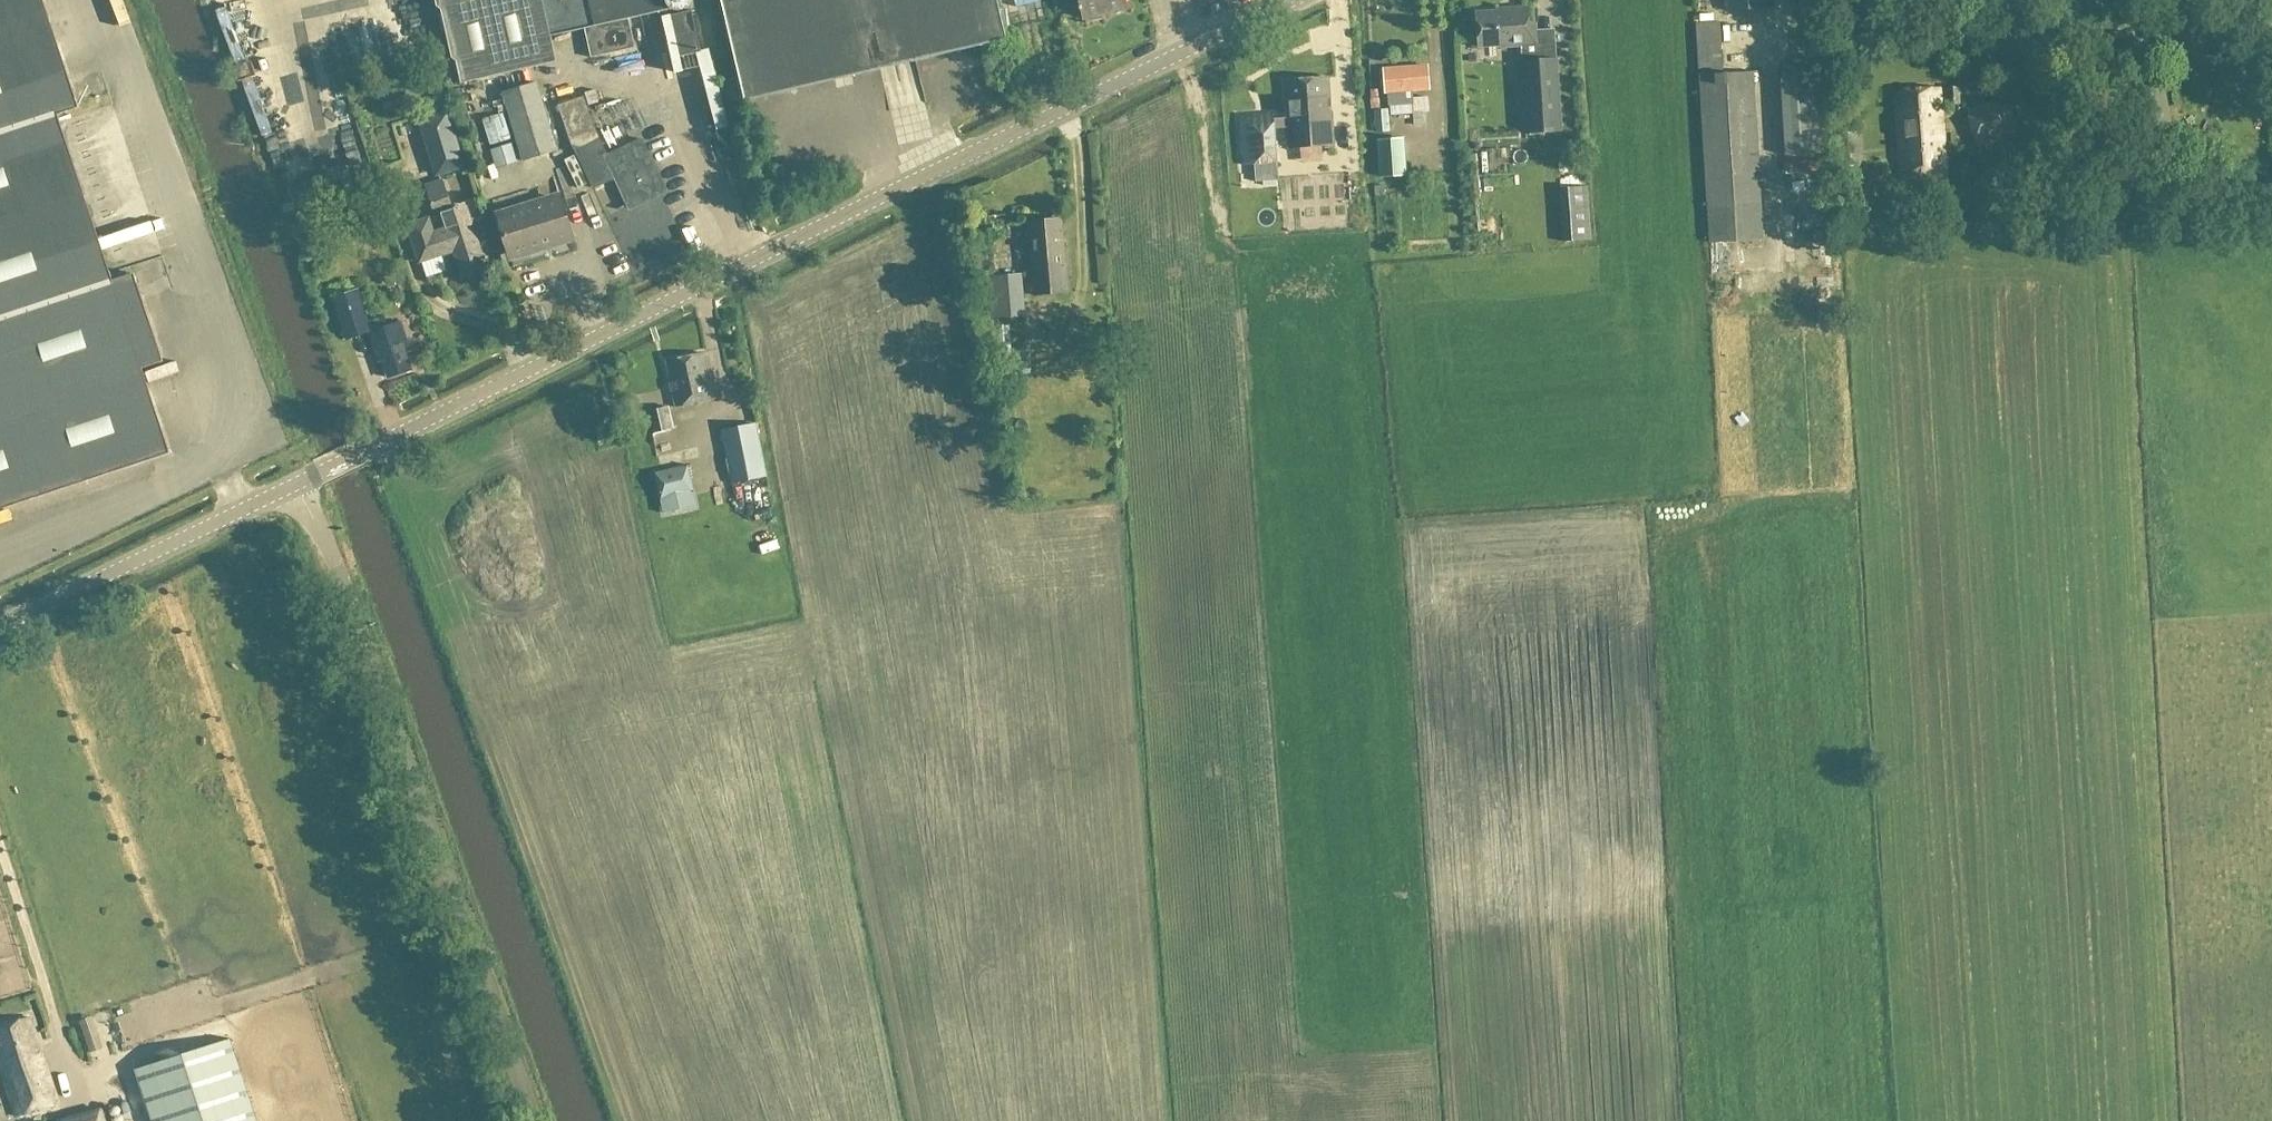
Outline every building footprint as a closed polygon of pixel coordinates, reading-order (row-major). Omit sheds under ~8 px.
[(167,456),(139,372),(160,364),(131,277),(111,284),(55,118),(76,111),(39,0),(0,0),(0,513),(167,456)] [(435,9),(439,13),(450,61),(454,64),(459,85),(527,70),(522,45),(548,40),(582,32),(588,62),(633,52),(621,0),(433,0),(435,9)] [(666,18),(691,13),(689,0),(662,0),(666,18)] [(742,104),(1005,42),(995,0),(718,0),(742,104)] [(1083,19),(1124,9),(1121,0),(1078,0),(1083,19)] [(1555,61),(1542,61),(1541,43),(1535,44),(1533,25),(1527,26),(1525,9),(1504,10),(1504,12),(1474,15),(1477,49),(1500,47),(1501,49),(1520,47),(1521,63),(1519,63),(1523,136),(1560,134),(1555,61)] [(697,54),(699,54),(691,13),(666,18),(678,59),(697,54)] [(1718,24),(1694,26),(1708,247),(1762,243),(1751,75),(1721,77),(1718,24)] [(324,50),(329,65),(345,60),(340,45),(324,50)] [(1423,128),(1423,113),(1425,113),(1424,99),(1411,100),(1410,93),(1428,91),(1426,68),(1381,73),(1383,95),(1387,95),(1389,117),(1411,115),(1411,127),(1423,128)] [(1818,70),(1779,73),(1784,156),(1823,154),(1818,70)] [(418,81),(401,86),(405,99),(422,94),(418,81)] [(1326,81),(1282,84),(1286,150),(1343,146),(1341,114),(1328,115),(1326,81)] [(534,86),(500,96),(520,164),(554,154),(534,86)] [(560,86),(540,92),(544,104),(563,98),(560,86)] [(1936,89),(1891,92),(1897,180),(1942,177),(1936,89)] [(1957,90),(1944,89),(1946,107),(1957,107),(1957,90)] [(458,128),(477,122),(471,104),(452,111),(458,128)] [(567,145),(590,192),(613,181),(628,212),(664,194),(639,143),(606,158),(594,133),(588,135),(573,104),(554,111),(567,145)] [(1371,113),(1374,136),(1388,134),(1386,111),(1371,113)] [(464,170),(446,113),(416,122),(433,179),(456,172),(464,170)] [(1272,117),(1237,119),(1240,168),(1253,167),(1254,184),(1276,183),(1272,117)] [(1403,142),(1376,145),(1380,180),(1406,177),(1403,142)] [(565,150),(554,153),(565,194),(575,191),(565,150)] [(1986,179),(2002,184),(2006,172),(1990,166),(1986,179)] [(442,180),(423,186),(432,213),(451,207),(442,180)] [(1585,190),(1557,192),(1561,245),(1588,244),(1585,190)] [(559,200),(496,219),(507,256),(570,237),(559,200)] [(446,232),(431,237),(427,221),(407,228),(418,264),(452,254),(461,281),(484,274),(468,223),(462,225),(458,212),(441,217),(446,232)] [(1065,295),(1059,222),(1026,225),(1032,298),(1065,295)] [(1018,278),(979,281),(983,321),(1022,318),(1018,278)] [(356,290),(329,298),(343,343),(366,336),(375,365),(379,363),(385,380),(410,372),(404,357),(409,355),(399,324),(385,328),(382,318),(366,323),(356,290)] [(1035,362),(1068,358),(1064,325),(1030,329),(1035,362)] [(1010,360),(1007,327),(991,328),(993,361),(1010,360)] [(701,357),(665,364),(674,408),(710,401),(701,357)] [(648,436),(671,433),(666,410),(644,414),(648,436)] [(751,426),(717,433),(727,485),(762,479),(751,426)] [(660,501),(690,494),(684,469),(654,476),(660,501)] [(0,1029),(0,1071),(15,1119),(57,1106),(29,1020),(0,1029)] [(133,1068),(150,1120),(255,1120),(228,1038),(133,1068)] [(68,1120),(108,1120),(104,1109),(68,1120)]
